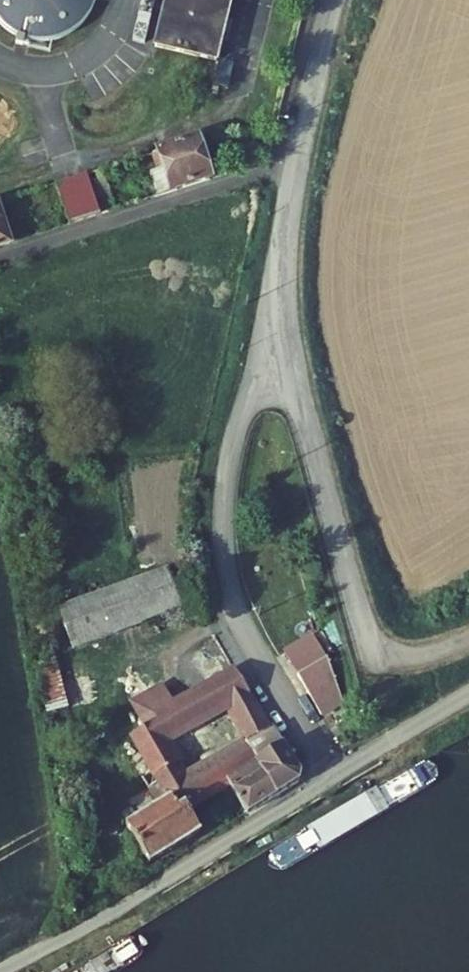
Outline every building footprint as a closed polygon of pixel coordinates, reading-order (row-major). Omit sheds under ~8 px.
[(3,27),(9,32),(12,34),(19,38),(26,41),(30,42),(38,44),(50,44),(58,42),(66,40),(73,36),(79,32),(83,29),(88,24),(90,21),(95,14),(97,10),(99,3),(100,0),(0,0),(0,24),(3,27)] [(217,64),(231,1),(227,0),(168,0),(157,50),(217,64)] [(167,201),(221,187),(209,144),(163,156),(168,175),(161,177),(167,201)] [(72,229),(104,219),(90,176),(58,186),(72,229)] [(15,245),(2,203),(0,203),(0,249),(15,245)] [(163,573),(54,615),(70,657),(179,615),(163,573)] [(336,702),(320,657),(290,675),(315,715),(336,702)] [(29,666),(38,718),(61,714),(52,662),(29,666)] [(150,724),(124,739),(135,758),(125,763),(151,807),(120,835),(143,864),(192,834),(179,809),(223,784),(256,764),(245,744),(267,731),(227,668),(173,701),(146,716),(150,724)] [(146,716),(173,701),(160,677),(123,699),(137,721),(146,716)] [(291,771),(267,731),(245,744),(256,764),(223,784),(240,813),(288,785),(291,771)] [(134,964),(139,956),(140,952),(137,945),(132,942),(123,943),(118,944),(74,971),(121,971),(134,964)]
